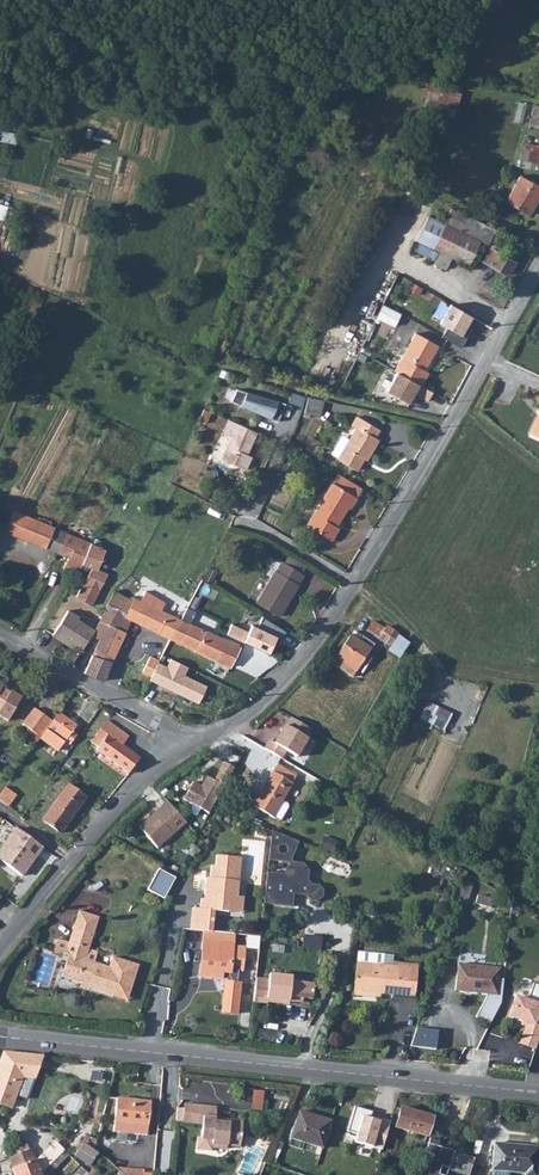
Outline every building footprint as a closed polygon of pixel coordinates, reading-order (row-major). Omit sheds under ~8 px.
[(538,29),(538,21),(526,19),(524,29),(527,29),(528,26),(538,29)] [(459,109),(462,92),(452,90),(449,106),(459,109)] [(530,126),(538,128),(538,105),(535,104),(530,126)] [(18,142),(18,131),(0,130),(0,140),(18,142)] [(526,141),(521,158),(538,163),(538,144),(526,141)] [(529,214),(538,197),(538,186),(521,175),(505,201),(529,214)] [(480,240),(488,244),(495,230),(451,208),(444,223),(480,240)] [(450,256),(468,264),(480,240),(444,223),(428,215),(416,239),(438,250),(450,256)] [(483,261),(507,276),(514,263),(496,252),(490,248),(483,261)] [(445,267),(450,256),(438,250),(433,261),(445,267)] [(378,318),(396,327),(403,313),(384,304),(378,318)] [(449,304),(438,322),(448,327),(441,337),(462,348),(466,339),(461,336),(472,316),(449,304)] [(385,391),(410,402),(415,394),(428,401),(432,391),(419,386),(427,374),(423,372),(437,348),(415,336),(385,391)] [(236,390),(230,402),(276,423),(285,405),(236,390)] [(305,414),(311,415),(317,400),(308,398),(305,414)] [(317,400),(311,415),(319,417),(323,402),(317,400)] [(529,433),(538,438),(538,410),(529,433)] [(336,460),(354,471),(362,458),(364,460),(376,440),(373,438),(378,430),(355,417),(350,425),(355,427),(336,460)] [(220,459),(231,464),(247,430),(228,421),(221,435),(230,438),(220,459)] [(247,430),(231,464),(246,471),(251,459),(247,456),(257,435),(247,430)] [(355,499),(354,498),(330,484),(305,526),(326,539),(329,541),(337,529),(334,527),(345,508),(348,509),(352,504),(355,499)] [(5,531),(58,554),(67,534),(53,528),(14,512),(5,531)] [(63,568),(77,575),(78,571),(81,564),(90,544),(67,534),(58,554),(68,558),(63,568)] [(83,584),(77,599),(93,605),(108,574),(98,569),(106,551),(90,544),(81,564),(90,568),(83,584)] [(256,603),(279,617),(304,575),(281,562),(256,603)] [(111,626),(126,634),(132,621),(124,617),(134,598),(116,589),(106,607),(107,608),(101,620),(111,626)] [(132,621),(171,639),(181,618),(153,605),(156,596),(146,591),(141,601),(134,598),(124,617),(132,621)] [(68,611),(53,635),(81,652),(88,639),(91,635),(92,636),(95,631),(78,620),(80,618),(68,611)] [(240,646),(227,640),(182,618),(181,618),(171,639),(230,667),(240,646)] [(99,640),(118,650),(126,634),(111,626),(101,620),(92,636),(99,640)] [(374,621),(368,630),(390,644),(397,633),(388,626),(385,629),(374,621)] [(355,630),(352,635),(359,639),(362,635),(355,630)] [(359,639),(352,635),(338,655),(358,669),(375,644),(362,635),(359,639)] [(92,654),(112,663),(118,650),(99,640),(97,644),(92,654)] [(84,672),(104,681),(112,663),(92,654),(85,669),(84,672)] [(338,655),(333,662),(353,676),(358,669),(338,655)] [(151,677),(149,680),(199,703),(206,685),(184,675),(188,667),(170,659),(166,667),(158,663),(151,677)] [(0,683),(0,716),(8,721),(22,699),(11,692),(11,693),(3,687),(4,685),(0,683)] [(421,720),(446,730),(453,711),(428,701),(421,720)] [(22,725),(40,738),(52,721),(34,709),(22,725)] [(58,712),(47,728),(40,738),(58,751),(65,742),(70,745),(76,736),(72,732),(77,726),(58,712)] [(85,718),(91,722),(95,716),(90,712),(85,718)] [(290,716),(273,742),(268,740),(263,748),(281,758),(286,752),(294,757),(311,730),(290,716)] [(97,750),(129,774),(139,759),(122,746),(128,737),(107,721),(100,730),(107,736),(97,750)] [(193,781),(184,799),(194,805),(210,815),(235,768),(225,761),(214,779),(206,775),(201,784),(193,781)] [(277,764),(253,805),(272,816),(297,776),(277,764)] [(42,820),(60,833),(86,798),(68,785),(42,820)] [(5,807),(11,799),(1,792),(0,794),(0,804),(5,807)] [(167,801),(137,825),(157,849),(186,823),(167,801)] [(21,877),(41,849),(16,830),(0,851),(0,862),(21,877)] [(300,842),(273,831),(270,860),(289,862),(291,865),(287,868),(286,874),(269,872),(268,878),(265,904),(294,907),(295,894),(307,896),(312,901),(319,901),(324,897),(324,890),(320,885),(313,885),(310,880),(311,870),(304,863),(295,862),(293,860),(300,842)] [(335,851),(339,839),(315,831),(311,844),(335,851)] [(194,907),(192,929),(204,930),(208,930),(213,931),(215,910),(230,911),(232,895),(239,896),(242,857),(218,855),(217,865),(213,865),(212,877),(208,877),(206,893),(210,893),(210,898),(203,898),(202,908),(194,907)] [(328,855),(322,868),(349,879),(355,866),(328,855)] [(151,890),(168,897),(174,882),(177,875),(160,868),(151,890)] [(480,891),(477,899),(492,905),(495,898),(480,891)] [(230,911),(243,912),(245,897),(239,896),(232,895),(230,911)] [(15,912),(8,902),(0,908),(0,922),(15,912)] [(103,917),(84,911),(74,943),(70,954),(73,955),(66,976),(86,982),(86,980),(93,982),(91,987),(117,995),(118,991),(132,995),(141,964),(115,956),(112,967),(99,962),(102,951),(93,949),(103,917)] [(213,931),(208,930),(202,975),(223,978),(224,969),(233,970),(237,933),(213,931)] [(305,935),(304,947),(320,949),(322,937),(305,935)] [(58,950),(70,954),(74,943),(62,939),(58,950)] [(236,945),(233,968),(245,970),(248,946),(236,945)] [(359,962),(383,964),(384,955),(359,952),(359,962)] [(354,991),(404,996),(407,967),(383,964),(359,962),(357,962),(354,991)] [(458,963),(455,990),(487,994),(486,996),(476,1017),(490,1024),(500,1003),(503,979),(498,978),(500,968),(458,963)] [(407,967),(404,996),(413,997),(417,965),(407,964),(407,967)] [(257,981),(254,1003),(269,1004),(269,1000),(291,1002),(292,998),(315,1001),(317,984),(293,981),(294,979),(271,976),(271,982),(257,981)] [(536,1051),(538,1040),(538,1007),(515,999),(509,1020),(526,1025),(520,1046),(536,1051)] [(414,1030),(409,1049),(434,1052),(436,1033),(414,1030)] [(5,1051),(0,1063),(0,1103),(10,1107),(14,1095),(22,1076),(35,1077),(44,1055),(5,1051)] [(22,1076),(14,1095),(25,1099),(35,1077),(22,1076)] [(265,1110),(265,1089),(247,1088),(247,1100),(254,1100),(254,1109),(265,1110)] [(117,1097),(113,1129),(147,1133),(151,1101),(117,1097)] [(200,1107),(199,1123),(203,1124),(202,1138),(212,1139),(212,1146),(228,1148),(228,1144),(242,1146),(244,1122),(223,1120),(223,1123),(216,1122),(217,1109),(200,1107)] [(400,1108),(395,1127),(426,1136),(432,1116),(400,1108)] [(300,1138),(330,1148),(339,1121),(308,1111),(300,1138)] [(275,1140),(266,1159),(275,1162),(283,1143),(275,1140)] [(54,1141),(35,1159),(41,1174),(44,1174),(67,1156),(54,1141)] [(85,1143),(77,1153),(90,1164),(98,1152),(96,1151),(85,1143)] [(418,1174),(447,1174),(448,1170),(454,1152),(428,1144),(418,1174)] [(492,1171),(526,1173),(526,1174),(538,1174),(538,1158),(538,1147),(495,1144),(492,1171)] [(10,1167),(13,1174),(41,1174),(35,1159),(31,1149),(8,1157),(12,1167),(10,1167)] [(448,1170),(464,1174),(470,1174),(476,1158),(455,1150),(454,1152),(448,1170)]
